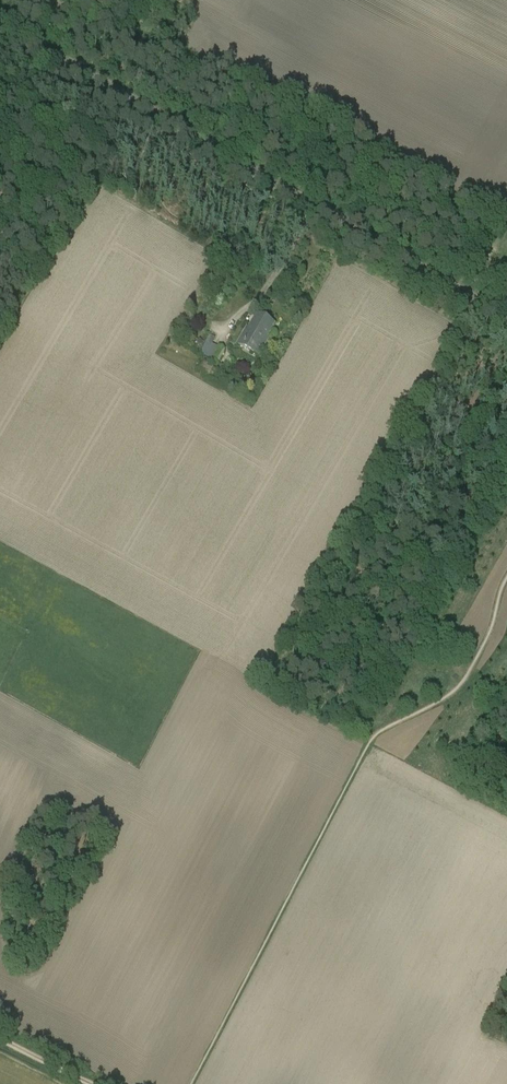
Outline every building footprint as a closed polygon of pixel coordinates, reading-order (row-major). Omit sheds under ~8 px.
[(267,339),(275,325),(256,315),(249,329),(247,328),(237,345),(258,357),(268,339),(267,339)] [(210,362),(217,366),(225,350),(218,347),(210,362)]
